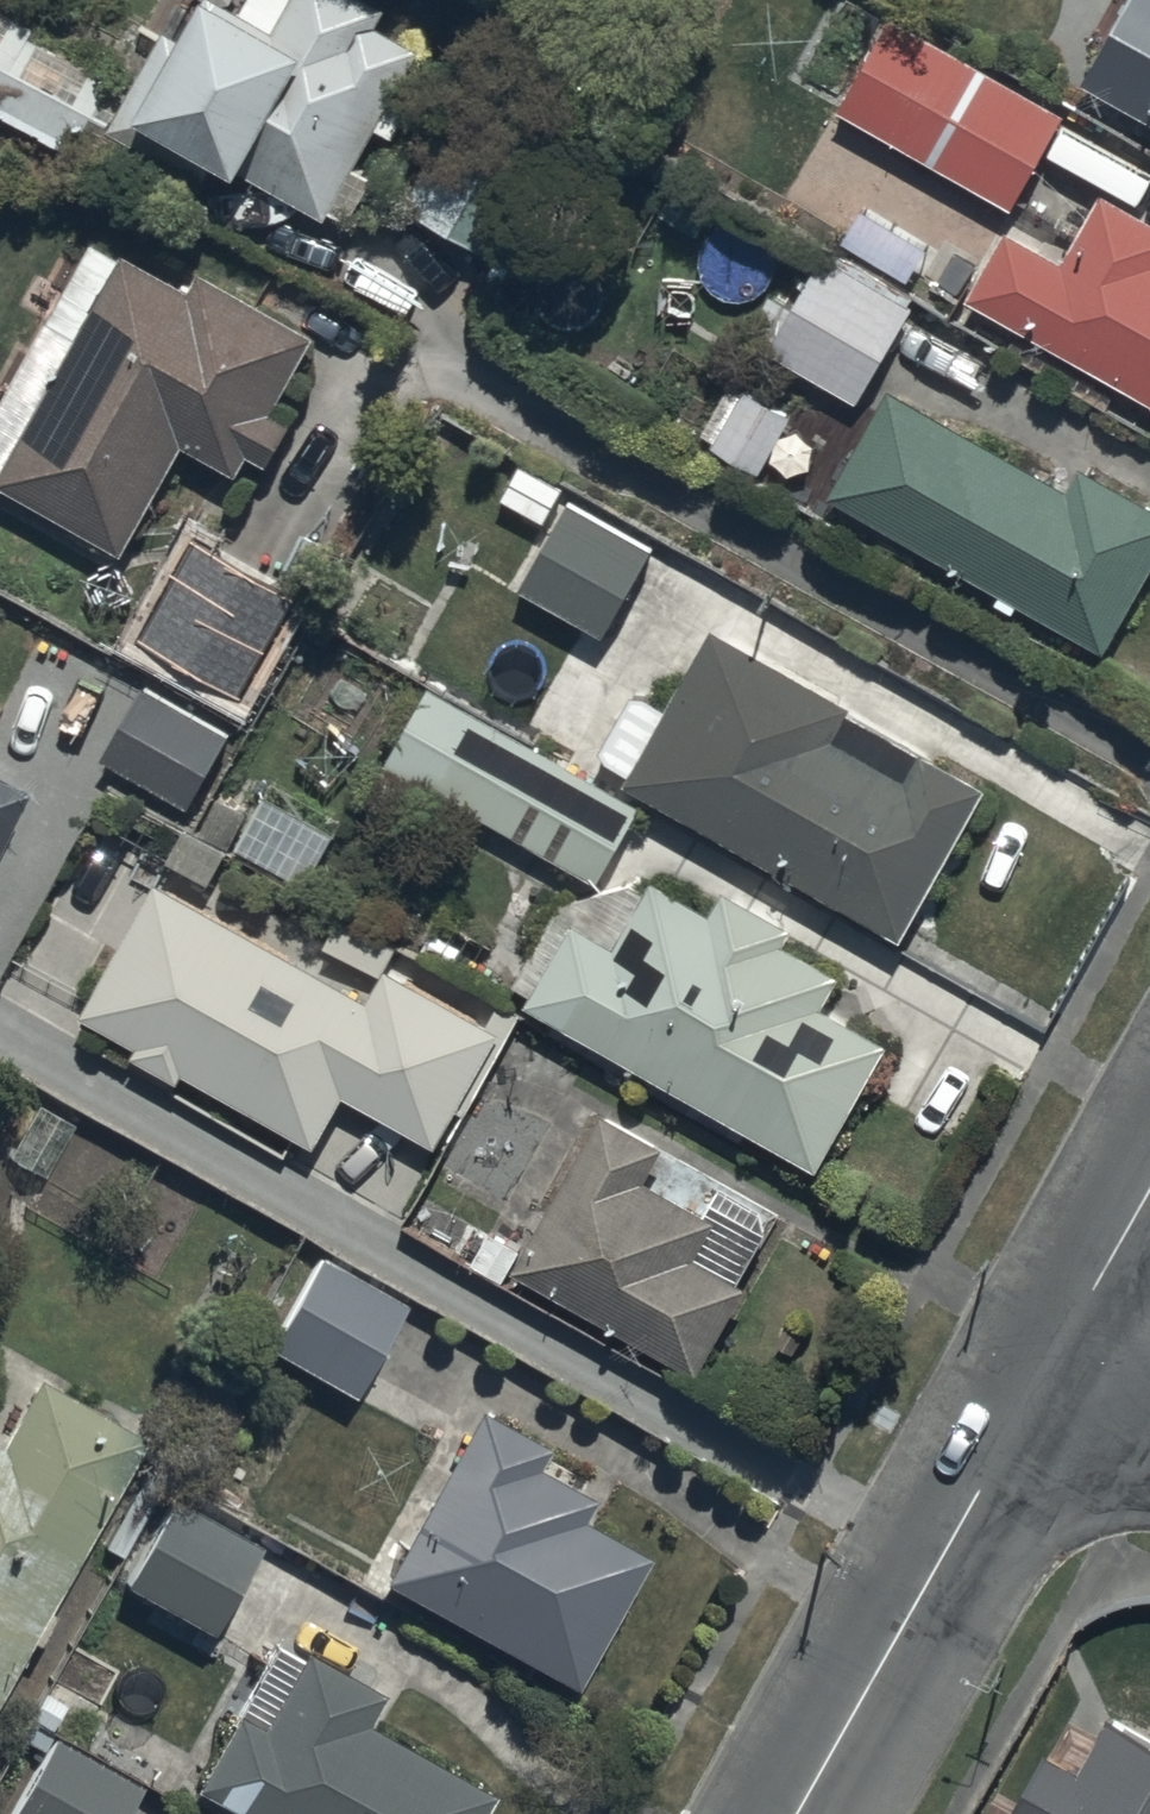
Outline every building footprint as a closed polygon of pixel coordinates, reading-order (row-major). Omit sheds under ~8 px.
[(136,97),(0,21),(0,110),(124,179),(126,174),(186,207),(197,188),(205,193),(215,175),(240,189),(247,177),(349,234),(375,188),(356,178),(379,137),(394,146),(413,111),(396,101),(420,57),(379,34),(387,16),(359,0),(249,0),(239,19),(210,3),(184,48),(168,39),(136,97)] [(1085,62),(1097,69),(1084,92),(1149,128),(1149,0),(1119,0),(1085,62)] [(1012,212),(1062,120),(890,25),(840,116),(1012,212)] [(450,135),(405,210),(502,270),(548,195),(450,135)] [(1099,202),(1064,269),(1009,239),(970,313),(1149,409),(1149,229),(1099,202)] [(0,415),(0,486),(123,560),(185,453),(237,483),(248,465),(269,476),(296,429),(275,417),(318,344),(203,277),(190,299),(125,261),(123,265),(96,250),(0,415)] [(765,353),(856,409),(913,313),(824,258),(765,353)] [(1149,578),(1149,511),(1084,474),(1071,497),(887,395),(826,503),(1108,660),(1149,578)] [(791,425),(745,396),(710,454),(754,482),(791,425)] [(653,555),(567,509),(523,594),(609,638),(653,555)] [(302,600),(199,543),(128,666),(225,719),(235,701),(244,706),(302,600)] [(715,638),(669,720),(634,700),(592,774),(627,794),(628,792),(901,946),(985,796),(853,722),(857,716),(715,638)] [(596,888),(638,812),(429,694),(386,772),(596,888)] [(144,704),(111,768),(196,811),(228,746),(144,704)] [(0,789),(0,856),(27,802),(0,789)] [(332,840),(263,803),(236,858),(307,892),(332,840)] [(711,922),(653,890),(615,953),(574,931),(527,1016),(818,1176),(887,1051),(823,1015),(840,983),(785,953),(795,936),(724,897),(711,922)] [(367,1006),(158,892),(81,1025),(139,1056),(133,1066),(181,1093),(187,1082),(323,1156),(351,1104),(440,1153),(502,1038),(384,974),(367,1006)] [(715,1197),(702,1219),(646,1187),(666,1154),(604,1123),(517,1281),(699,1381),(747,1294),(744,1292),(770,1242),(763,1225),(715,1197)] [(357,1407),(406,1313),(319,1268),(270,1361),(357,1407)] [(35,1391),(2,1455),(0,1454),(0,1701),(26,1650),(40,1657),(55,1626),(49,1623),(140,1442),(35,1391)] [(573,1701),(645,1566),(584,1533),(596,1510),(538,1479),(550,1457),(476,1418),(380,1599),(573,1701)] [(212,1643),(258,1556),(179,1517),(134,1602),(212,1643)] [(383,1702),(272,1647),(191,1806),(206,1813),(484,1813),(492,1799),(367,1735),(383,1702)] [(1108,1724),(1080,1778),(1046,1761),(1018,1813),(1149,1813),(1149,1746),(1108,1724)] [(139,1796),(57,1750),(21,1813),(129,1813),(139,1796)]
